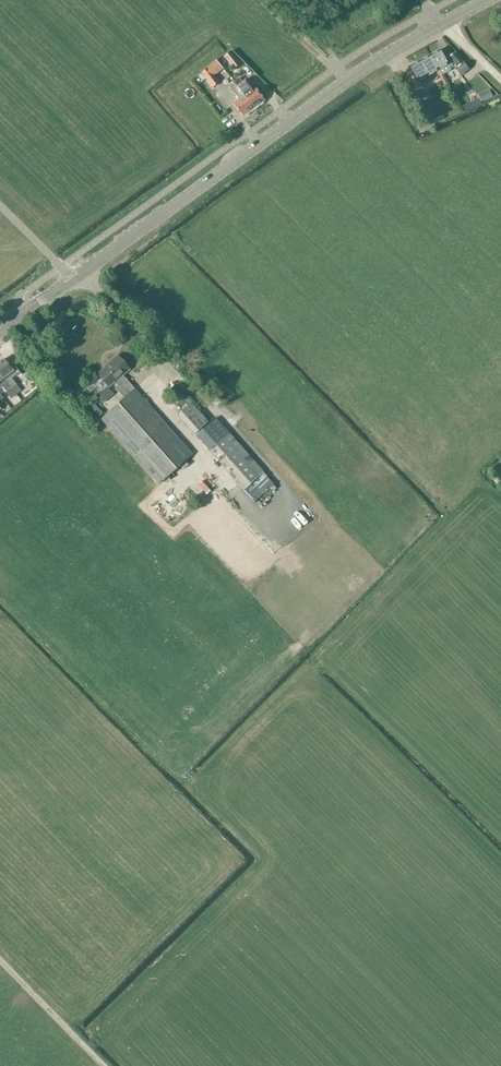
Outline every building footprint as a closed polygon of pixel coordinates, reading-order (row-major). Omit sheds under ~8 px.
[(431,55),(439,71),(449,66),(450,69),(456,66),(463,60),(456,52),(449,58),(446,59),(441,50),(431,55)] [(241,64),(231,52),(224,57),(234,70),(241,64)] [(410,67),(413,72),(407,75),(416,92),(423,88),(422,84),(431,79),(429,76),(439,71),(431,55),(410,67)] [(223,69),(216,61),(202,73),(214,87),(220,83),(214,76),(223,69)] [(461,77),(470,70),(464,62),(455,69),(461,77)] [(235,82),(254,109),(265,101),(255,88),(249,92),(239,78),(235,82)] [(244,117),(254,109),(239,88),(235,82),(229,86),(239,100),(234,103),(244,117)] [(109,387),(114,383),(122,376),(128,370),(116,357),(108,363),(109,364),(98,374),(109,387)] [(3,359),(0,362),(0,375),(4,379),(11,389),(16,385),(11,379),(16,375),(9,366),(3,359)] [(23,373),(15,362),(9,366),(16,375),(18,377),(23,373)] [(2,388),(5,392),(10,389),(11,390),(11,389),(4,379),(0,375),(0,390),(2,388)] [(101,419),(159,485),(192,455),(122,376),(114,383),(117,387),(115,389),(124,399),(101,419)] [(179,416),(194,434),(208,422),(192,404),(179,416)] [(243,490),(263,473),(215,419),(195,436),(243,490)]
